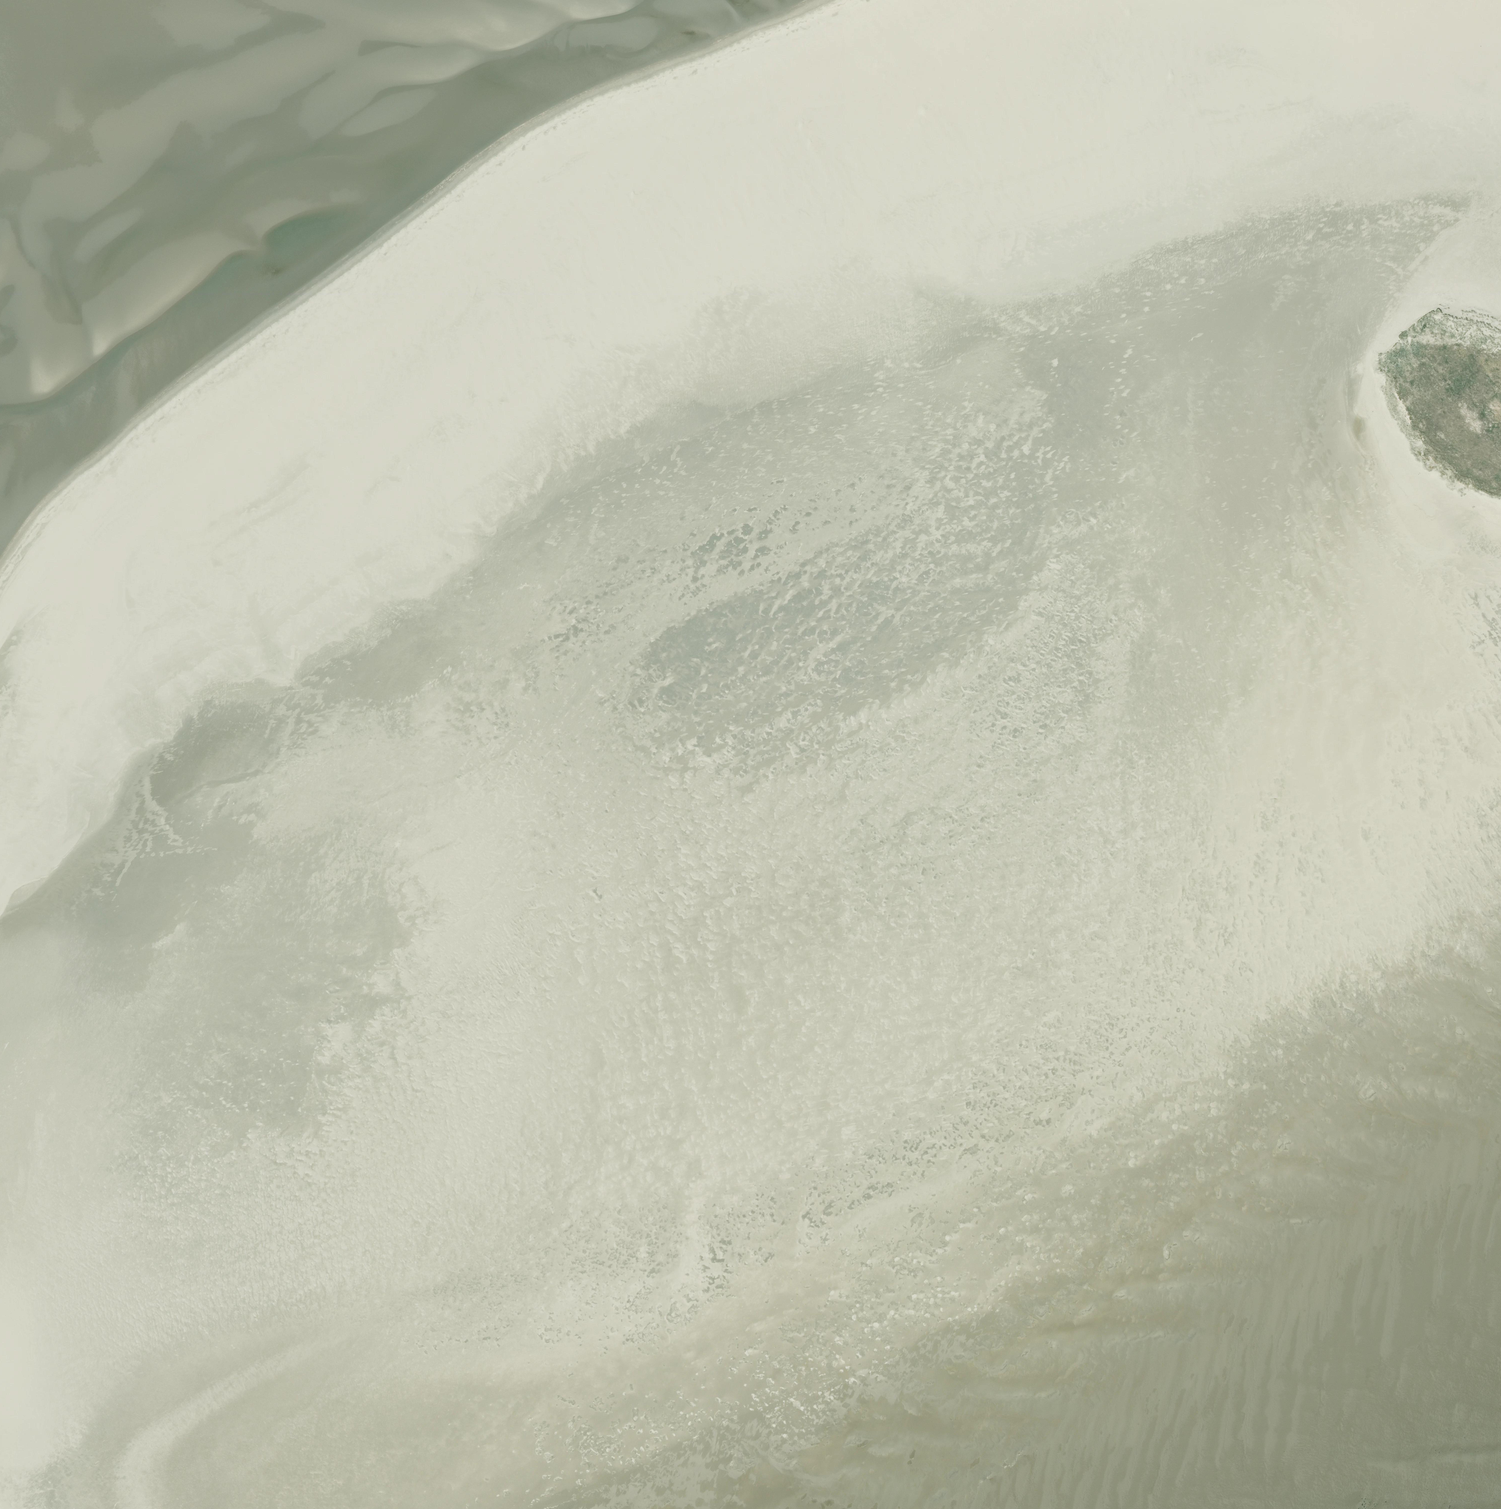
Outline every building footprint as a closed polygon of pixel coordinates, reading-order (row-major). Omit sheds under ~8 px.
[(1403,1387),(1399,1383),(1387,1395),(1391,1399),(1403,1387)]
